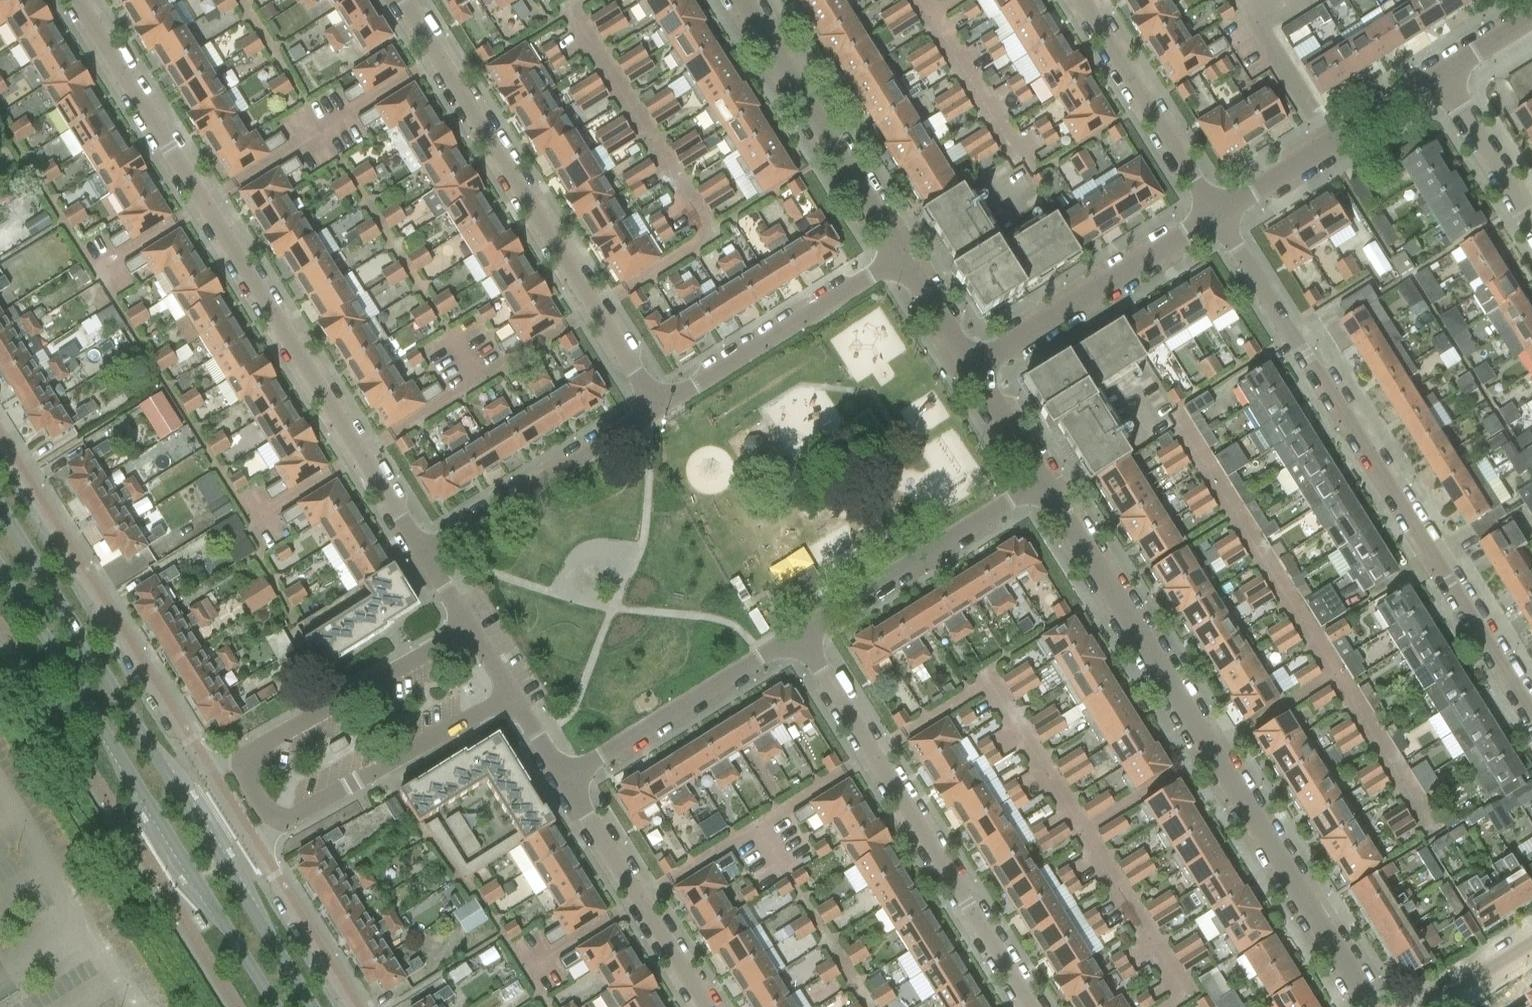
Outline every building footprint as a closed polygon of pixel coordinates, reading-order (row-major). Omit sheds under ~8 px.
[(36,2),(35,0),(0,0),(0,25),(36,2)] [(36,2),(4,22),(5,24),(6,26),(18,44),(50,24),(53,23),(39,0),(36,2)] [(122,8),(136,0),(117,0),(122,8)] [(135,29),(168,9),(162,0),(136,0),(122,8),(135,29)] [(231,0),(215,0),(211,2),(216,10),(231,0)] [(220,17),(236,7),(232,0),(231,0),(216,10),(220,17)] [(302,1),(308,10),(324,0),(304,0),(302,1)] [(329,43),(373,16),(368,6),(368,3),(367,0),(352,0),(335,10),(343,23),(323,35),(329,43)] [(335,10),(352,0),(329,0),(335,10)] [(459,26),(471,18),(463,6),(474,0),(442,0),(459,26)] [(500,11),(509,5),(505,0),(493,0),(500,11)] [(655,23),(690,1),(687,2),(686,0),(645,0),(637,5),(646,20),(651,16),(655,23)] [(800,6),(797,8),(804,19),(835,0),(796,0),(800,6)] [(804,19),(811,31),(814,29),(819,37),(820,38),(820,39),(852,19),(852,18),(851,17),(848,12),(853,9),(848,0),(835,0),(804,19)] [(999,12),(1019,0),(992,0),(999,12)] [(1000,13),(1013,35),(1045,15),(1036,0),(1021,0),(1000,13)] [(1133,18),(1134,19),(1164,0),(1122,0),(1133,18)] [(1129,21),(1142,43),(1145,42),(1177,21),(1179,20),(1167,0),(1164,0),(1134,19),(1133,18),(1129,21)] [(1345,0),(1330,0),(1326,2),(1332,10),(1346,2),(1345,0)] [(1406,7),(1422,33),(1442,21),(1429,0),(1401,0),(1406,7)] [(1442,21),(1463,8),(1458,0),(1429,0),(1442,21)] [(655,33),(664,48),(704,23),(690,1),(655,23),(660,30),(655,33)] [(879,17),(886,28),(911,12),(904,1),(879,17)] [(520,2),(511,8),(520,21),(529,15),(520,2)] [(961,11),(968,21),(979,14),(972,4),(961,11)] [(270,5),(260,11),(266,22),(277,15),(270,5)] [(1216,12),(1222,23),(1234,16),(1227,5),(1216,12)] [(1314,10),(1300,19),(1305,28),(1319,19),(1323,25),(1330,21),(1321,6),(1314,10)] [(1406,7),(1385,20),(1402,46),(1422,33),(1406,7)] [(133,31),(147,53),(184,30),(170,8),(168,9),(135,29),(133,31)] [(607,9),(589,20),(596,31),(614,20),(607,9)] [(911,12),(886,28),(893,38),(918,23),(911,12)] [(596,31),(603,41),(627,26),(621,15),(614,20),(596,31)] [(1013,35),(998,44),(1004,55),(1011,66),(1026,56),(1058,36),(1045,15),(1013,35)] [(373,16),(329,43),(334,52),(354,40),(364,55),(391,38),(381,21),(378,22),(373,16)] [(820,39),(817,41),(831,62),(834,60),(866,40),(861,33),(867,30),(858,16),(852,19),(820,39)] [(1300,19),(1289,25),(1295,34),(1305,28),(1300,19)] [(272,20),(266,23),(274,37),(279,34),(272,20)] [(1385,20),(1365,33),(1381,59),(1402,46),(1385,20)] [(1177,21),(1145,42),(1147,46),(1158,63),(1190,43),(1190,42),(1188,39),(1178,23),(1178,22),(1177,21)] [(668,55),(677,69),(714,46),(714,45),(717,43),(710,33),(707,34),(701,25),(704,23),(664,48),(664,49),(669,45),(673,51),(668,55)] [(18,44),(31,66),(64,45),(50,24),(18,44)] [(152,51),(165,71),(197,51),(184,30),(147,53),(152,51)] [(1365,33),(1345,46),(1361,72),(1381,59),(1365,33)] [(980,41),(986,51),(998,44),(991,34),(980,41)] [(243,52),(259,42),(254,35),(238,45),(243,52)] [(1026,56),(1011,66),(1018,76),(1024,87),(1040,78),(1072,57),(1071,57),(1058,36),(1026,56)] [(1312,38),(1291,51),(1298,63),(1298,64),(1303,72),(1320,98),(1320,97),(1341,85),(1319,50),(1312,38)] [(1190,43),(1158,63),(1172,85),(1229,50),(1222,39),(1204,50),(1197,39),(1190,43)] [(866,40),(834,60),(834,61),(835,63),(840,70),(837,72),(844,83),(846,81),(847,82),(879,62),(884,59),(875,44),(870,47),(866,40)] [(243,52),(247,59),(263,50),(259,42),(243,52)] [(548,61),(559,54),(552,43),(541,50),(548,61)] [(1331,43),(1319,50),(1341,85),(1361,72),(1345,46),(1336,51),(1331,43)] [(906,60),(913,70),(938,55),(931,44),(906,60)] [(998,44),(986,51),(993,62),(1004,55),(998,44)] [(42,88),(43,89),(80,66),(79,64),(76,66),(64,45),(31,66),(44,86),(42,88)] [(496,92),(497,93),(538,67),(524,45),(485,69),(499,90),(496,92)] [(299,46),(287,53),(294,63),(305,56),(299,46)] [(475,52),(482,64),(493,57),(486,46),(475,52)] [(681,76),(690,91),(731,65),(723,54),(721,56),(714,46),(677,69),(677,70),(683,67),(686,73),(681,76)] [(623,74),(647,58),(641,47),(616,63),(623,74)] [(341,96),(348,106),(405,71),(390,48),(351,72),(359,84),(341,96)] [(165,71),(178,92),(210,72),(197,51),(165,71)] [(554,72),(566,64),(559,54),(548,61),(554,72)] [(938,55),(913,70),(919,81),(944,66),(938,55)] [(1072,57),(1040,78),(1053,99),(1090,76),(1077,55),(1072,57)] [(1225,59),(1213,66),(1220,78),(1232,71),(1225,59)] [(879,62),(847,82),(853,92),(850,94),(857,105),(898,80),(889,65),(883,69),(880,64),(880,62),(879,62)] [(639,63),(623,74),(629,84),(646,74),(639,63)] [(703,111),(704,112),(744,87),(743,86),(741,88),(735,79),(738,77),(731,65),(690,91),(699,105),(704,102),(708,108),(703,111)] [(43,89),(56,110),(93,87),(80,66),(43,89)] [(497,93),(510,114),(513,113),(553,87),(540,66),(538,67),(497,93)] [(1220,78),(1213,66),(1203,73),(1210,84),(1220,78)] [(1517,75),(1531,97),(1531,96),(1531,76),(1528,69),(1517,75)] [(186,116),(187,117),(224,94),(210,72),(178,92),(191,113),(186,116)] [(1531,97),(1517,75),(1507,81),(1521,103),(1531,97)] [(1006,84),(1013,94),(1024,87),(1018,76),(1006,84)] [(287,84),(283,77),(267,86),(272,94),(287,84)] [(1088,77),(1055,98),(1056,98),(1056,99),(1067,117),(1068,118),(1069,119),(1101,99),(1089,80),(1088,78),(1088,77)] [(898,80),(857,105),(865,116),(867,115),(874,125),(906,104),(905,104),(905,103),(901,98),(907,94),(898,80)] [(272,94),(276,101),(292,91),(287,84),(272,94)] [(381,120),(388,131),(427,107),(413,84),(356,120),(363,131),(381,120)] [(1175,90),(1182,102),(1193,95),(1186,84),(1175,90)] [(553,87),(513,113),(514,115),(522,127),(526,133),(526,134),(561,112),(568,107),(555,86),(553,87)] [(574,104),(586,97),(579,86),(568,93),(574,104)] [(56,110),(69,131),(101,111),(88,90),(93,87),(56,110)] [(718,123),(722,130),(757,108),(744,87),(704,112),(713,126),(718,123)] [(933,102),(940,113),(964,98),(958,87),(933,102)] [(1024,87),(1013,94),(1020,105),(1031,98),(1024,87)] [(1244,103),(1264,135),(1286,121),(1266,89),(1244,103)] [(649,116),(674,101),(667,90),(643,106),(649,116)] [(187,117),(200,138),(203,137),(235,117),(237,115),(224,94),(187,117)] [(574,104),(581,114),(592,107),(586,97),(574,104)] [(964,98),(940,113),(946,124),(971,108),(964,98)] [(1101,99),(1062,123),(1076,145),(1115,121),(1101,99)] [(649,116),(656,127),(681,112),(674,101),(649,116)] [(874,125),(871,127),(878,138),(881,136),(886,144),(887,145),(887,146),(919,126),(915,119),(920,116),(911,101),(906,104),(874,125)] [(1218,109),(1242,148),(1264,135),(1244,103),(1223,116),(1219,109),(1218,109)] [(1528,136),(1531,133),(1531,105),(1515,116),(1528,136)] [(388,131),(384,133),(398,155),(408,148),(440,128),(440,127),(439,125),(427,107),(388,131)] [(721,140),(731,155),(768,132),(767,131),(770,129),(763,118),(761,120),(755,111),(758,109),(757,108),(722,130),(726,137),(721,140)] [(1242,148),(1218,109),(1196,123),(1220,162),(1242,148)] [(69,131),(82,152),(115,132),(101,111),(69,131)] [(524,135),(537,157),(574,134),(561,112),(526,134),(524,135)] [(235,117),(203,137),(205,140),(216,158),(248,138),(248,137),(246,135),(236,119),(235,117)] [(13,136),(29,126),(25,119),(9,129),(13,136)] [(1033,126),(1040,137),(1051,130),(1044,119),(1033,126)] [(18,143),(34,133),(29,126),(13,136),(18,143)] [(408,148),(421,170),(456,148),(443,126),(408,148)] [(887,146),(884,148),(897,169),(900,167),(932,147),(938,144),(929,130),(923,133),(919,126),(887,146)] [(1107,133),(1114,144),(1125,137),(1118,126),(1107,133)] [(601,146),(612,139),(606,129),(594,136),(601,146)] [(960,145),(966,156),(991,140),(984,130),(960,145)] [(1051,130),(1040,137),(1046,148),(1058,141),(1051,130)] [(82,152),(96,174),(133,151),(132,150),(128,153),(115,132),(82,152)] [(735,161),(744,176),(781,153),(781,152),(783,150),(777,140),(774,141),(768,132),(731,155),(736,152),(740,158),(735,161)] [(676,159),(701,144),(694,133),(669,148),(676,159)] [(255,134),(216,158),(230,180),(287,145),(280,134),(262,145),(255,134)] [(542,154),(555,175),(587,155),(574,134),(537,157),(542,154)] [(601,146),(608,157),(619,150),(612,139),(601,146)] [(991,140),(966,156),(973,167),(998,151),(991,140)] [(683,170),(707,154),(701,144),(676,159),(683,170)] [(1404,168),(1415,186),(1443,168),(1437,159),(1443,156),(1436,145),(1425,152),(1421,145),(1418,147),(1416,144),(1386,163),(1394,174),(1404,168)] [(587,155),(555,175),(568,196),(600,176),(614,167),(608,157),(601,146),(587,155)] [(932,147),(900,167),(901,168),(901,169),(907,177),(904,179),(911,190),(951,165),(942,151),(937,154),(934,149),(933,148),(932,147)] [(432,192),(469,169),(469,168),(467,170),(454,150),(457,149),(456,148),(421,170),(434,190),(432,192)] [(96,174),(109,195),(112,194),(144,174),(146,172),(133,151),(96,174)] [(1083,151),(1076,156),(1086,172),(1093,167),(1083,151)] [(781,153),(744,176),(744,177),(749,173),(753,180),(748,183),(758,198),(798,173),(790,161),(787,163),(781,153)] [(1086,172),(1076,156),(1069,160),(1079,176),(1086,172)] [(238,194),(252,216),(284,196),(291,191),(284,180),(302,169),(295,158),(238,194)] [(1121,179),(1141,211),(1163,198),(1138,159),(1116,173),(1120,180),(1121,179)] [(56,169),(51,162),(36,172),(40,179),(56,169)] [(355,181),(371,171),(367,164),(351,174),(355,181)] [(951,165),(911,190),(918,202),(921,200),(927,210),(919,214),(920,215),(962,189),(961,188),(959,190),(955,183),(960,180),(951,165)] [(1417,205),(1421,212),(1461,186),(1455,176),(1450,179),(1443,168),(1415,186),(1424,200),(1417,205)] [(61,176),(56,169),(40,179),(45,186),(61,176)] [(432,192),(446,214),(483,191),(469,169),(432,192)] [(355,181),(360,188),(376,178),(371,171),(355,181)] [(639,182),(633,171),(621,178),(628,189),(639,182)] [(1031,180),(1038,191),(1049,185),(1042,173),(1031,180)] [(144,174),(112,194),(113,196),(124,213),(124,214),(125,215),(157,195),(146,177),(144,174)] [(563,199),(577,221),(614,198),(600,176),(568,196),(563,199)] [(703,202),(727,186),(721,176),(696,191),(703,202)] [(334,194),(350,184),(346,177),(330,187),(334,194)] [(1349,184),(1359,200),(1369,193),(1359,178),(1349,184)] [(1100,193),(1120,225),(1141,211),(1121,179),(1120,180),(1100,193)] [(787,187),(794,198),(805,191),(798,180),(787,187)] [(639,182),(628,189),(634,200),(646,193),(639,182)] [(334,194),(339,201),(355,191),(350,184),(334,194)] [(703,202),(709,212),(734,197),(727,186),(703,202)] [(1433,214),(1441,227),(1469,209),(1463,199),(1468,196),(1461,186),(1421,212),(1426,219),(1433,214)] [(962,189),(920,215),(921,217),(921,216),(928,228),(929,230),(932,228),(956,267),(949,271),(959,287),(962,285),(981,316),(1036,281),(1038,284),(1041,282),(1051,276),(1054,275),(1054,274),(1065,267),(1065,268),(1068,266),(1068,265),(1078,259),(1081,258),(1077,252),(1057,219),(1055,216),(1000,250),(971,204),(972,204),(962,189)] [(446,214),(459,235),(491,215),(479,194),(483,191),(446,214)] [(1078,206),(1099,238),(1120,225),(1100,193),(1078,206)] [(1369,193),(1359,200),(1368,215),(1378,208),(1369,193)] [(1309,208),(1329,240),(1351,226),(1331,194),(1309,208)] [(157,195),(118,219),(125,231),(107,242),(114,253),(171,217),(157,195)] [(284,196),(252,216),(264,235),(265,237),(298,217),(286,198),(285,196),(284,196)] [(580,220),(592,240),(593,241),(625,221),(612,200),(614,198),(577,221),(577,222),(580,220)] [(790,200),(781,206),(793,224),(802,219),(790,200)] [(67,222),(83,212),(78,204),(62,214),(67,222)] [(384,222),(400,212),(396,205),(380,215),(384,222)] [(1057,219),(1077,252),(1099,238),(1078,206),(1057,219)] [(1329,240),(1309,208),(1288,221),(1312,260),(1313,259),(1309,253),(1329,240)] [(1469,209),(1441,227),(1449,239),(1442,244),(1447,252),(1487,226),(1480,216),(1475,219),(1469,209)] [(71,229),(87,219),(83,212),(67,222),(71,229)] [(389,230),(405,220),(400,212),(384,222),(389,230)] [(806,220),(794,227),(801,239),(819,267),(836,257),(832,252),(840,247),(818,212),(806,220)] [(44,213),(23,226),(30,238),(51,225),(44,213)] [(666,225),(659,214),(648,221),(654,232),(666,225)] [(459,235),(472,256),(509,233),(504,236),(491,215),(459,235)] [(592,240),(590,241),(590,242),(604,264),(607,263),(606,262),(645,238),(648,236),(635,215),(625,221),(593,241),(592,240)] [(263,239),(277,260),(314,237),(300,216),(298,217),(263,239)] [(1373,222),(1381,235),(1391,229),(1383,216),(1373,222)] [(359,238),(375,228),(370,221),(354,231),(359,238)] [(1312,260),(1288,221),(1266,235),(1290,274),(1312,260)] [(654,232),(661,242),(673,235),(666,225),(654,232)] [(777,227),(768,233),(796,277),(804,273),(809,274),(819,267),(801,239),(789,247),(777,227)] [(363,246),(379,236),(375,228),(359,238),(363,246)] [(1391,229),(1381,235),(1389,248),(1399,241),(1391,229)] [(155,278),(161,273),(194,253),(179,231),(122,266),(129,277),(147,266),(155,278)] [(472,256),(486,278),(523,255),(509,233),(472,256)] [(772,258),(759,266),(775,291),(776,290),(780,291),(786,287),(787,283),(796,277),(768,233),(759,239),(772,258)] [(1456,268),(1462,277),(1496,256),(1483,235),(1460,249),(1468,260),(1456,268)] [(282,258),(295,278),(327,258),(314,237),(277,260),(277,261),(282,258)] [(659,260),(645,238),(606,262),(607,263),(620,284),(659,260)] [(1380,277),(1393,269),(1376,241),(1363,249),(1380,277)] [(1405,253),(1391,261),(1400,276),(1414,267),(1410,260),(1422,253),(1415,242),(1403,250),(1405,253)] [(411,265),(427,255),(423,248),(407,258),(411,265)] [(161,273),(174,294),(209,273),(208,272),(206,273),(194,253),(161,273)] [(735,254),(726,259),(754,304),(763,298),(767,299),(773,295),(774,291),(775,291),(759,266),(747,273),(735,254)] [(411,265),(416,272),(432,262),(427,255),(411,265)] [(489,277),(502,298),(536,276),(536,275),(533,277),(521,257),(523,255),(486,278),(486,279),(489,277)] [(1479,279),(1486,290),(1509,276),(1496,256),(1462,277),(1468,286),(1479,279)] [(295,278),(308,300),(340,279),(327,258),(295,278)] [(1350,258),(1343,262),(1353,278),(1360,274),(1350,258)] [(729,285),(717,292),(733,317),(734,317),(738,318),(744,314),(745,310),(754,304),(726,259),(717,265),(729,285)] [(1353,278),(1343,262),(1336,267),(1346,283),(1353,278)] [(386,281),(402,271),(397,264),(381,274),(386,281)] [(76,265),(67,271),(73,280),(77,277),(77,278),(83,287),(90,282),(84,273),(83,274),(76,265)] [(1414,277),(1428,299),(1441,291),(1428,269),(1414,277)] [(386,281),(390,288),(406,278),(402,271),(386,281)] [(1186,284),(1211,323),(1233,310),(1208,271),(1186,284)] [(172,296),(185,317),(222,294),(209,273),(174,294),(172,296)] [(676,274),(668,279),(675,291),(684,286),(676,274)] [(508,323),(550,297),(536,276),(502,298),(514,318),(508,323)] [(1475,297),(1487,318),(1521,296),(1509,276),(1486,290),(1475,297)] [(10,287),(4,277),(0,279),(0,293),(10,287)] [(316,323),(316,324),(354,301),(340,279),(308,300),(321,321),(316,323)] [(693,280),(684,286),(712,331),(721,325),(725,326),(731,322),(732,318),(733,317),(717,292),(710,281),(698,289),(693,280)] [(1211,323),(1186,284),(1165,298),(1185,330),(1206,317),(1210,324),(1211,323)] [(687,311),(675,319),(693,347),(703,340),(704,335),(712,331),(684,286),(675,291),(675,292),(687,311)] [(1342,325),(1355,346),(1389,324),(1377,304),(1379,302),(1370,288),(1340,307),(1348,321),(1342,325)] [(1304,297),(1311,308),(1322,301),(1315,290),(1304,297)] [(628,298),(636,309),(646,302),(639,291),(628,298)] [(1441,291),(1428,299),(1431,304),(1431,305),(1432,307),(1446,298),(1445,297),(1441,291)] [(436,309),(452,299),(447,292),(431,302),(436,309)] [(185,317),(199,338),(231,318),(218,298),(223,295),(222,294),(185,317)] [(1511,331),(1531,318),(1531,313),(1521,296),(1487,318),(1500,338),(1511,331)] [(550,297),(508,323),(515,335),(497,346),(504,357),(561,321),(548,300),(550,298),(550,297)] [(1165,298),(1143,311),(1162,341),(1163,343),(1170,354),(1191,340),(1185,330),(1165,298)] [(440,316),(456,306),(452,299),(436,309),(440,316)] [(330,345),(364,324),(367,322),(354,301),(316,324),(330,345)] [(1424,302),(1410,310),(1416,320),(1430,311),(1424,302)] [(130,322),(145,312),(141,305),(125,315),(130,322)] [(146,312),(130,322),(134,329),(158,314),(160,309),(157,305),(146,312)] [(413,323),(430,313),(425,306),(409,317),(413,323)] [(477,313),(484,324),(495,317),(488,306),(477,313)] [(111,307),(94,317),(101,328),(109,323),(115,333),(124,328),(111,307)] [(1456,309),(1440,319),(1453,339),(1467,331),(1469,330),(1456,309)] [(16,334),(35,321),(30,313),(18,320),(21,324),(14,328),(11,324),(9,325),(0,311),(0,343),(16,334)] [(1163,343),(1143,311),(1123,324),(1122,324),(1144,360),(1145,360),(1143,356),(1163,343)] [(430,313),(413,323),(418,330),(434,320),(430,313)] [(693,347),(675,319),(663,326),(656,314),(643,322),(665,357),(673,352),(676,357),(693,347)] [(101,328),(94,317),(82,325),(88,336),(101,328)] [(199,338),(185,317),(173,325),(186,346),(199,338)] [(199,338),(212,360),(244,340),(231,318),(199,338)] [(364,324),(332,344),(333,345),(333,346),(346,365),(377,346),(378,345),(387,340),(374,318),(367,322),(364,324)] [(1078,348),(1023,382),(1042,413),(1039,415),(1049,431),(1056,426),(1080,465),(1077,467),(1078,469),(1085,480),(1090,478),(1090,479),(1110,466),(1110,465),(1112,464),(1112,465),(1128,455),(1119,440),(1090,394),(1144,360),(1142,357),(1122,324),(1123,324),(1119,318),(1116,320),(1117,321),(1107,328),(1106,326),(1103,328),(1105,331),(1093,338),(1092,335),(1089,337),(1090,338),(1080,345),(1079,343),(1076,345),(1078,348)] [(1500,338),(1512,358),(1524,351),(1531,346),(1531,318),(1511,331),(1500,338)] [(30,357),(22,345),(24,344),(20,339),(28,335),(30,339),(42,332),(37,324),(36,323),(35,321),(16,334),(0,343),(0,376),(30,357)] [(1355,346),(1367,366),(1398,346),(1402,344),(1389,324),(1355,346)] [(1467,331),(1453,339),(1457,347),(1471,338),(1467,331)] [(1430,341),(1436,350),(1449,342),(1443,333),(1430,341)] [(559,341),(566,353),(577,346),(569,335),(559,341)] [(212,360),(225,381),(262,358),(262,357),(257,360),(244,340),(212,360)] [(1259,353),(1252,341),(1242,348),(1249,359),(1259,353)] [(1449,342),(1436,350),(1440,357),(1453,349),(1449,342)] [(58,358),(64,368),(74,362),(80,358),(72,345),(56,355),(58,358)] [(356,388),(357,388),(391,367),(378,345),(346,365),(358,386),(356,388)] [(186,346),(172,355),(177,362),(179,365),(192,357),(186,346)] [(1367,366),(1380,386),(1411,367),(1398,346),(1367,366)] [(1531,364),(1531,346),(1524,351),(1531,364)] [(172,355),(168,348),(152,358),(156,365),(172,355)] [(3,374),(0,376),(8,389),(10,387),(16,398),(17,397),(64,368),(58,358),(48,364),(40,351),(30,357),(28,358),(3,374)] [(404,358),(411,369),(422,362),(416,351),(404,358)] [(172,355),(156,365),(161,372),(177,362),(172,355)] [(1211,356),(1204,361),(1214,377),(1221,372),(1211,356)] [(239,403),(241,401),(276,379),(262,358),(225,381),(239,403)] [(579,378),(568,385),(585,414),(602,403),(599,399),(606,394),(584,359),(572,366),(579,378)] [(1214,377),(1204,361),(1197,366),(1207,382),(1214,377)] [(74,362),(64,368),(68,375),(78,369),(74,362)] [(1487,363),(1473,372),(1478,380),(1492,371),(1487,363)] [(1236,386),(1249,407),(1280,387),(1267,366),(1236,386)] [(357,388),(370,410),(411,384),(411,383),(404,387),(391,367),(357,388)] [(1380,386),(1392,406),(1416,391),(1409,380),(1416,376),(1411,367),(1380,386)] [(20,407),(29,422),(58,403),(50,390),(52,389),(49,384),(56,380),(59,383),(69,377),(68,375),(64,368),(16,398),(22,406),(20,407)] [(1492,371),(1478,380),(1483,387),(1496,379),(1492,371)] [(543,373),(534,379),(563,424),(570,419),(575,420),(585,414),(568,385),(556,393),(543,373)] [(1469,375),(1456,382),(1461,391),(1474,383),(1469,375)] [(841,423),(815,378),(764,409),(790,453),(841,423)] [(241,401),(254,422),(287,402),(274,382),(276,380),(276,379),(241,401)] [(538,404),(525,412),(541,437),(542,436),(546,437),(552,434),(553,430),(563,424),(534,379),(525,385),(538,404)] [(1474,383),(1461,391),(1466,398),(1478,390),(1474,383)] [(411,384),(370,410),(373,409),(386,430),(443,395),(436,384),(418,395),(411,384)] [(1246,408),(1259,429),(1293,408),(1280,387),(1249,407),(1246,408)] [(1166,395),(1173,407),(1184,400),(1176,389),(1166,395)] [(183,408),(199,398),(194,390),(178,400),(183,408)] [(1392,406),(1405,426),(1428,411),(1440,404),(1434,395),(1423,402),(1416,391),(1392,406)] [(1206,392),(1182,406),(1190,418),(1213,404),(1206,392)] [(137,408),(158,442),(180,428),(159,394),(137,408)] [(187,415),(203,405),(199,398),(183,408),(187,415)] [(501,400),(492,405),(520,450),(530,444),(533,445),(539,442),(540,438),(541,437),(525,412),(513,419),(501,400)] [(91,401),(84,406),(90,416),(97,411),(91,401)] [(254,422),(268,444),(303,422),(302,421),(300,423),(287,402),(254,422)] [(58,403),(29,422),(36,434),(44,429),(52,440),(73,427),(90,416),(84,406),(74,412),(76,416),(69,421),(58,403)] [(1512,404),(1499,413),(1503,420),(1517,412),(1512,404)] [(495,431),(483,438),(499,463),(500,463),(504,464),(510,460),(511,456),(520,450),(492,405),(483,411),(495,431)] [(1259,429),(1247,437),(1259,457),(1272,449),(1306,428),(1293,408),(1259,429)] [(1405,426),(1418,446),(1441,431),(1428,411),(1405,426)] [(1517,412),(1503,420),(1507,426),(1508,428),(1522,420),(1520,418),(1520,417),(1517,412)] [(1494,416),(1482,423),(1487,431),(1499,423),(1494,416)] [(1193,424),(1201,437),(1209,432),(1201,419),(1193,424)] [(268,444),(281,464),(315,443),(303,422),(268,444)] [(1499,423),(1487,431),(1492,438),(1504,430),(1499,423)] [(459,426),(450,432),(478,477),(487,471),(491,472),(497,468),(498,464),(499,463),(483,438),(471,446),(459,426)] [(1272,449),(1285,470),(1319,449),(1306,428),(1272,449)] [(1418,446),(1430,466),(1454,452),(1441,431),(1418,446)] [(453,457),(441,465),(459,493),(469,486),(470,481),(478,477),(450,432),(441,438),(453,457)] [(1209,432),(1201,437),(1208,448),(1216,444),(1209,432)] [(210,450),(226,440),(221,433),(205,443),(210,450)] [(1509,444),(1502,433),(1487,443),(1494,453),(1509,444)] [(395,444),(402,455),(413,448),(405,437),(395,444)] [(210,450),(214,458),(230,448),(226,440),(210,450)] [(67,482),(74,494),(104,476),(92,458),(100,453),(102,457),(113,451),(107,441),(67,465),(75,477),(67,482)] [(315,443),(281,464),(274,469),(281,481),(264,492),(270,503),(327,467),(314,446),(316,444),(315,443)] [(1155,456),(1161,466),(1182,454),(1175,443),(1155,456)] [(1511,443),(1501,449),(1509,462),(1511,461),(1519,456),(1517,452),(1512,444),(1511,443)] [(281,464),(268,444),(256,451),(269,472),(274,469),(281,464)] [(1234,445),(1214,458),(1226,477),(1234,472),(1247,464),(1234,445)] [(1521,455),(1526,462),(1531,458),(1531,448),(1521,455)] [(1285,470),(1273,477),(1286,498),(1298,490),(1332,469),(1319,449),(1285,470)] [(1430,466),(1443,486),(1466,472),(1454,452),(1430,466)] [(1182,454),(1161,466),(1168,477),(1189,464),(1182,454)] [(1098,490),(1105,501),(1145,476),(1136,462),(1131,465),(1127,459),(1129,457),(1128,455),(1112,465),(1112,464),(1110,465),(1110,466),(1090,479),(1090,478),(1085,480),(1087,483),(1095,479),(1101,488),(1098,490)] [(1509,462),(1509,463),(1513,470),(1526,462),(1521,455),(1519,456),(1509,462)] [(459,493),(441,465),(429,472),(422,460),(410,468),(431,503),(439,498),(442,503),(459,493)] [(1526,462),(1513,470),(1518,478),(1520,477),(1531,470),(1526,462)] [(1486,487),(1474,467),(1466,472),(1443,486),(1455,506),(1479,492),(1486,487)] [(1311,511),(1320,505),(1344,490),(1332,469),(1298,490),(1311,511)] [(1234,472),(1226,477),(1239,498),(1250,491),(1245,484),(1242,486),(1234,472)] [(210,473),(194,484),(195,486),(209,507),(207,509),(208,511),(215,521),(230,512),(233,510),(210,473)] [(229,481),(235,491),(247,484),(240,474),(229,481)] [(85,507),(91,517),(139,487),(133,477),(121,484),(124,489),(117,493),(114,488),(112,489),(104,476),(74,494),(83,509),(85,507)] [(1118,522),(1119,523),(1154,501),(1149,494),(1154,491),(1145,476),(1105,501),(1112,513),(1115,511),(1121,520),(1118,522)] [(304,516),(311,528),(350,503),(336,481),(279,517),(286,527),(304,516)] [(1518,492),(1526,504),(1531,500),(1531,483),(1518,492)] [(1181,498),(1188,509),(1209,496),(1202,486),(1181,498)] [(95,527),(104,541),(133,523),(125,510),(126,509),(124,504),(131,500),(133,503),(144,497),(139,487),(91,517),(97,526),(95,527)] [(1486,487),(1455,506),(1468,527),(1499,508),(1486,487)] [(1320,505),(1311,511),(1324,532),(1357,510),(1344,490),(1320,505)] [(1209,496),(1188,509),(1195,520),(1215,507),(1209,496)] [(1119,523),(1132,544),(1172,519),(1163,505),(1158,508),(1154,501),(1119,523)] [(1253,502),(1244,508),(1252,519),(1261,514),(1253,502)] [(318,524),(331,545),(363,525),(350,503),(311,528),(318,524)] [(1357,510),(1324,532),(1336,552),(1345,546),(1370,531),(1357,510)] [(1261,514),(1252,519),(1264,540),(1279,531),(1274,523),(1273,521),(1267,524),(1261,514)] [(233,517),(210,531),(231,563),(234,567),(248,558),(254,554),(252,549),(240,532),(242,531),(233,517)] [(1172,519),(1132,544),(1132,545),(1135,543),(1141,552),(1138,554),(1146,566),(1186,541),(1176,526),(1171,529),(1167,523),(1172,520),(1172,519)] [(1492,524),(1476,535),(1482,545),(1480,546),(1484,552),(1493,566),(1516,552),(1527,545),(1514,524),(1511,519),(1499,526),(1496,522),(1492,524)] [(133,523),(104,541),(111,554),(120,549),(127,560),(144,550),(166,536),(160,527),(149,533),(152,537),(145,541),(133,523)] [(331,545),(344,566),(376,546),(363,525),(331,545)] [(1336,552),(1349,573),(1383,551),(1370,531),(1345,546),(1336,552)] [(1212,548),(1219,559),(1239,546),(1233,535),(1212,548)] [(1013,541),(997,551),(1014,579),(1026,571),(1033,583),(1045,576),(1024,541),(1016,546),(1013,541)] [(1279,543),(1270,549),(1277,561),(1286,555),(1279,543)] [(333,575),(342,571),(329,545),(320,550),(333,575)] [(274,553),(280,563),(292,556),(285,546),(274,553)] [(344,566),(358,588),(390,568),(376,546),(344,566)] [(1162,593),(1163,594),(1203,569),(1202,568),(1197,571),(1193,565),(1198,562),(1189,546),(1149,571),(1156,584),(1159,582),(1165,591),(1162,593)] [(1239,546),(1219,559),(1226,569),(1246,556),(1239,546)] [(985,562),(978,567),(1005,612),(1014,606),(1002,586),(1014,579),(997,551),(985,558),(985,562)] [(1383,551),(1349,573),(1346,575),(1352,584),(1355,582),(1362,593),(1396,572),(1383,551)] [(1493,566),(1506,587),(1529,572),(1516,552),(1493,566)] [(1286,555),(1277,561),(1285,572),(1294,567),(1286,555)] [(383,627),(415,607),(400,584),(403,582),(393,566),(390,568),(358,588),(295,628),(323,672),(339,662),(337,660),(385,630),(383,627)] [(133,608),(141,620),(170,601),(159,583),(166,579),(169,583),(180,577),(173,567),(155,578),(151,580),(134,591),(141,603),(133,608)] [(957,579),(956,580),(972,605),(984,598),(997,617),(1005,612),(978,567),(968,573),(964,572),(958,576),(957,579)] [(782,587),(795,607),(824,589),(811,568),(782,587)] [(1163,594),(1176,615),(1211,593),(1207,586),(1212,583),(1203,569),(1163,594)] [(1506,587),(1518,607),(1531,598),(1531,570),(1529,572),(1506,587)] [(737,578),(729,583),(741,604),(749,599),(737,578)] [(1239,591),(1246,601),(1266,588),(1259,578),(1239,591)] [(261,579),(237,594),(251,615),(275,599),(261,579)] [(944,588),(935,593),(963,638),(972,632),(960,613),(972,605),(956,580),(955,581),(951,580),(945,584),(944,588)] [(303,592),(299,584),(283,594),(287,602),(303,592)] [(1305,584),(1296,589),(1303,601),(1312,595),(1305,584)] [(1303,601),(1320,628),(1345,612),(1328,585),(1312,595),(1303,601)] [(1266,588),(1246,601),(1252,612),(1273,599),(1266,588)] [(1374,609),(1388,630),(1420,610),(1407,589),(1374,609)] [(287,602),(292,609),(308,599),(303,592),(287,602)] [(915,606),(914,606),(930,632),(942,624),(954,644),(963,638),(935,593),(925,599),(922,598),(916,602),(915,606)] [(1192,634),(1229,611),(1220,597),(1215,600),(1211,593),(1176,615),(1176,616),(1179,614),(1185,623),(1182,625),(1189,635),(1192,634)] [(1518,607),(1531,627),(1531,598),(1518,607)] [(152,633),(157,641),(205,612),(200,603),(189,610),(191,614),(183,619),(180,614),(178,615),(170,601),(141,620),(150,634),(152,633)] [(1069,614),(1062,603),(1051,609),(1058,621),(1069,614)] [(902,614),(893,620),(921,665),(930,659),(917,639),(930,632),(914,606),(913,607),(909,606),(903,610),(902,614)] [(747,615),(760,635),(768,630),(756,610),(747,615)] [(1015,610),(1008,614),(1014,624),(1021,619),(1015,610)] [(1385,632),(1398,652),(1433,631),(1420,610),(1388,630),(1385,632)] [(1195,646),(1203,658),(1243,633),(1234,618),(1229,621),(1225,615),(1230,612),(1229,611),(1192,634),(1198,645),(1195,646)] [(161,653),(169,666),(199,647),(192,636),(194,635),(190,630),(198,625),(200,629),(211,622),(205,612),(157,641),(163,651),(161,653)] [(1049,664),(1049,665),(1089,640),(1089,639),(1086,641),(1080,631),(1083,630),(1075,618),(1035,643),(1045,658),(1050,655),(1054,661),(1049,664)] [(881,623),(870,630),(888,658),(900,651),(912,670),(921,665),(893,620),(885,624),(881,623)] [(1266,633),(1272,644),(1293,631),(1286,621),(1266,633)] [(1342,621),(1323,634),(1330,645),(1331,646),(1350,634),(1349,633),(1342,621)] [(888,658),(870,630),(853,640),(856,645),(849,650),(871,685),(883,677),(876,666),(888,658)] [(1293,631),(1272,644),(1279,655),(1299,642),(1293,631)] [(1398,652),(1411,673),(1445,651),(1433,631),(1398,652)] [(1213,667),(1219,677),(1256,654),(1256,653),(1251,657),(1247,650),(1252,647),(1243,633),(1203,658),(1210,669),(1213,667)] [(1063,676),(1068,683),(1103,661),(1089,640),(1049,665),(1058,679),(1063,676)] [(179,677),(186,688),(234,658),(227,647),(216,654),(218,658),(211,663),(208,658),(206,659),(199,647),(169,666),(177,678),(179,677)] [(1355,651),(1341,660),(1353,680),(1364,673),(1359,665),(1362,662),(1355,651)] [(1411,673),(1424,694),(1458,672),(1445,651),(1411,673)] [(295,653),(286,658),(296,675),(304,670),(295,653)] [(1226,689),(1232,698),(1232,699),(1264,679),(1260,672),(1265,669),(1256,654),(1219,677),(1219,678),(1216,680),(1223,691),(1226,689)] [(189,697),(198,712),(227,694),(218,680),(221,679),(218,674),(225,669),(228,673),(239,666),(234,658),(186,688),(191,696),(189,697)] [(1067,693),(1076,707),(1113,684),(1113,683),(1115,682),(1109,671),(1106,673),(1100,664),(1103,662),(1103,661),(1068,683),(1072,690),(1067,693)] [(1001,680),(1008,690),(1033,675),(1026,664),(1001,680)] [(1293,677),(1299,688),(1320,675),(1313,664),(1293,677)] [(1232,698),(1229,700),(1229,701),(1243,723),(1283,698),(1281,694),(1293,687),(1281,668),(1264,679),(1232,699),(1232,698)] [(1424,694),(1437,714),(1471,693),(1458,672),(1424,694)] [(1008,690),(1015,701),(1039,686),(1033,675),(1008,690)] [(1357,689),(1365,701),(1374,696),(1366,683),(1357,689)] [(949,684),(942,689),(946,696),(954,691),(949,684)] [(1080,714),(1089,729),(1129,704),(1122,692),(1119,694),(1113,684),(1076,707),(1076,708),(1081,705),(1085,711),(1080,714)] [(271,686),(254,695),(258,702),(275,693),(271,686)] [(779,687),(763,697),(780,725),(792,718),(799,729),(812,722),(790,687),(782,691),(779,687)] [(1308,701),(1314,712),(1335,699),(1328,688),(1308,701)] [(1437,714),(1449,735),(1484,713),(1471,693),(1437,714)] [(227,694),(198,712),(206,724),(214,718),(221,730),(241,718),(241,717),(259,706),(254,696),(243,703),(246,706),(237,712),(227,694)] [(1374,696),(1365,701),(1373,713),(1381,707),(1374,696)] [(751,708),(743,713),(772,758),(781,752),(778,749),(790,741),(780,725),(763,697),(752,703),(751,708)] [(1102,750),(1140,727),(1134,717),(1136,715),(1129,704),(1089,729),(1098,743),(1103,740),(1107,747),(1102,750)] [(1035,733),(1059,718),(1053,707),(1028,722),(1035,733)] [(957,716),(964,727),(975,720),(968,709),(957,716)] [(1251,736),(1265,758),(1300,736),(1296,729),(1301,726),(1292,711),(1251,736)] [(891,718),(899,730),(909,723),(902,712),(891,718)] [(723,725),(722,726),(738,752),(750,744),(763,763),(772,758),(743,713),(734,719),(730,718),(724,722),(723,725)] [(1449,735),(1462,755),(1497,734),(1484,713),(1449,735)] [(1041,744),(1066,728),(1059,718),(1035,733),(1041,744)] [(907,743),(921,766),(960,741),(946,719),(907,743)] [(1328,734),(1335,744),(1355,731),(1349,721),(1328,734)] [(1383,730),(1391,742),(1400,737),(1392,724),(1383,730)] [(710,734),(701,739),(729,784),(738,779),(726,759),(738,752),(722,726),(721,727),(717,726),(711,729),(710,734)] [(1117,762),(1121,769),(1156,747),(1155,746),(1153,748),(1147,738),(1150,737),(1143,726),(1140,728),(1140,727),(1102,750),(1111,765),(1117,762)] [(1355,731),(1335,744),(1341,755),(1362,742),(1355,731)] [(1475,776),(1485,770),(1510,754),(1497,734),(1462,755),(1475,775),(1475,776)] [(1281,777),(1281,778),(1319,754),(1310,740),(1305,743),(1300,736),(1265,758),(1266,759),(1269,757),(1274,766),(1272,768),(1278,779),(1281,777)] [(1400,737),(1391,742),(1398,754),(1407,748),(1400,737)] [(328,747),(332,756),(348,747),(343,738),(328,747)] [(552,826),(551,826),(554,824),(544,808),(541,810),(497,739),(465,758),(463,756),(416,786),(414,783),(404,789),(399,793),(418,824),(485,782),(517,835),(523,844),(552,826)] [(681,752),(680,752),(696,778),(708,770),(720,790),(729,784),(701,739),(692,745),(688,744),(682,748),(681,752)] [(982,757),(994,750),(987,739),(976,746),(982,757)] [(931,788),(932,788),(969,765),(968,765),(966,766),(954,746),(960,742),(960,741),(921,766),(934,786),(931,788)] [(1156,747),(1121,769),(1125,776),(1120,779),(1130,794),(1170,769),(1156,747)] [(989,767),(1001,760),(994,750),(982,757),(989,767)] [(1086,760),(1079,750),(1055,765),(1061,776),(1086,760)] [(668,760),(659,766),(687,811),(696,805),(684,786),(696,778),(680,752),(679,753),(675,752),(669,756),(668,760)] [(781,752),(772,758),(778,768),(787,762),(781,752)] [(1285,789),(1292,801),(1332,776),(1323,761),(1318,764),(1314,758),(1319,755),(1319,754),(1281,778),(1288,788),(1285,789)] [(1475,775),(1473,777),(1486,798),(1498,791),(1499,790),(1506,786),(1518,778),(1519,778),(1523,775),(1510,754),(1485,770),(1475,776),(1475,775)] [(839,766),(832,755),(821,762),(829,773),(839,766)] [(1068,787),(1093,771),(1086,760),(1061,776),(1068,787)] [(1425,762),(1409,772),(1417,784),(1432,774),(1425,762)] [(1355,776),(1362,787),(1382,774),(1375,764),(1355,776)] [(932,788),(945,810),(982,787),(969,765),(932,788)] [(646,769),(636,776),(654,804),(666,797),(678,817),(687,811),(659,766),(651,770),(646,769)] [(1382,774),(1362,787),(1368,798),(1389,785),(1382,774)] [(1432,774),(1417,784),(1424,795),(1439,786),(1432,774)] [(622,791),(615,796),(637,831),(649,824),(647,820),(659,812),(654,804),(636,776),(619,786),(622,791)] [(1302,810),(1308,820),(1345,797),(1345,796),(1340,800),(1336,793),(1341,790),(1332,776),(1292,801),(1299,812),(1302,810)] [(1506,786),(1499,790),(1504,798),(1511,794),(1524,786),(1519,778),(1518,778),(1506,786)] [(816,815),(823,827),(830,823),(862,803),(848,780),(791,816),(798,827),(816,815)] [(1520,808),(1531,800),(1531,781),(1524,786),(1511,794),(1519,806),(1520,808)] [(1021,792),(1014,782),(1002,789),(1009,800),(1021,792)] [(1153,819),(1157,826),(1192,804),(1178,782),(1138,807),(1147,822),(1153,819)] [(950,808),(963,828),(995,808),(982,787),(945,810),(946,811),(950,808)] [(1016,810),(1027,803),(1021,792),(1009,800),(1016,810)] [(1082,809),(1088,819),(1113,804),(1106,793),(1082,809)] [(1496,802),(1482,811),(1486,817),(1497,836),(1511,827),(1503,815),(1519,806),(1511,794),(1504,798),(1503,799),(1496,803),(1496,802)] [(1318,843),(1319,843),(1354,822),(1349,815),(1354,812),(1345,797),(1308,820),(1309,821),(1306,823),(1312,834),(1315,832),(1321,841),(1318,843)] [(394,798),(383,804),(394,822),(404,815),(394,798)] [(862,803),(830,823),(831,825),(841,841),(843,843),(843,844),(876,824),(875,823),(874,821),(862,803)] [(1156,836),(1165,851),(1202,827),(1205,825),(1198,814),(1195,816),(1190,807),(1192,805),(1192,804),(1157,826),(1161,833),(1156,836)] [(1382,819),(1388,830),(1409,817),(1402,806),(1382,819)] [(963,828),(977,851),(1009,830),(995,808),(963,828)] [(1480,809),(1465,818),(1471,826),(1485,817),(1480,809)] [(448,828),(461,819),(458,813),(444,821),(448,828)] [(1097,833),(1103,843),(1128,828),(1121,817),(1097,833)] [(1409,817),(1388,830),(1395,840),(1415,828),(1409,817)] [(452,834),(465,825),(461,819),(448,828),(452,834)] [(425,827),(429,833),(440,826),(436,820),(425,827)] [(1319,843),(1332,865),(1372,840),(1363,825),(1358,829),(1354,822),(1319,843)] [(841,846),(854,867),(886,846),(891,843),(878,823),(876,824),(843,844),(841,846)] [(714,824),(703,831),(709,842),(721,835),(714,824)] [(465,825),(452,834),(456,840),(469,832),(465,825)] [(1047,835),(1041,825),(1029,832),(1036,842),(1047,835)] [(434,839),(444,832),(440,826),(429,833),(434,839)] [(520,846),(533,868),(565,848),(552,826),(520,846)] [(1461,826),(1447,835),(1452,844),(1467,835),(1461,826)] [(1169,858),(1178,872),(1219,847),(1211,835),(1209,837),(1202,827),(1165,851),(1166,851),(1171,848),(1174,854),(1169,858)] [(305,865),(297,870),(304,882),(333,864),(322,847),(330,842),(332,846),(343,839),(337,830),(318,841),(298,853),(305,865)] [(977,851),(990,871),(1022,851),(1009,830),(977,851)] [(438,845),(449,839),(444,832),(434,839),(438,845)] [(456,840),(460,846),(473,838),(469,832),(456,840)] [(688,840),(695,850),(707,842),(700,832),(688,840)] [(520,846),(523,844),(517,835),(512,838),(518,848),(520,846)] [(1042,853),(1054,846),(1047,835),(1036,842),(1042,853)] [(1452,844),(1447,835),(1433,844),(1438,853),(1452,844)] [(473,838),(460,846),(464,852),(477,844),(473,838)] [(518,848),(512,838),(505,842),(511,852),(518,848)] [(449,839),(438,845),(443,852),(453,846),(449,839)] [(1372,840),(1332,865),(1332,866),(1335,864),(1341,873),(1338,875),(1346,887),(1386,862),(1376,847),(1371,850),(1368,844),(1373,841),(1372,840)] [(812,849),(818,859),(830,852),(823,841),(812,849)] [(498,846),(504,856),(511,852),(505,842),(498,846)] [(481,850),(477,844),(464,852),(467,858),(481,850)] [(443,852),(449,859),(458,854),(453,846),(443,852)] [(497,860),(504,856),(498,846),(491,851),(497,860)] [(854,867),(867,888),(900,868),(886,846),(854,867)] [(1191,893),(1192,893),(1229,870),(1223,860),(1226,858),(1219,847),(1178,872),(1187,886),(1193,883),(1196,889),(1191,893)] [(533,868),(547,890),(579,870),(565,848),(533,868)] [(1415,854),(1425,869),(1434,863),(1424,848),(1415,854)] [(1149,861),(1142,850),(1117,865),(1124,876),(1149,861)] [(497,860),(491,851),(484,855),(490,865),(497,860)] [(990,871),(1004,893),(1036,873),(1022,851),(990,871)] [(1522,876),(1531,892),(1531,853),(1523,858),(1530,871),(1522,876)] [(454,867),(463,861),(458,854),(449,859),(454,867)] [(673,889),(687,912),(719,891),(726,887),(719,876),(737,865),(730,854),(673,889)] [(490,865),(484,855),(477,859),(483,869),(490,865)] [(1491,868),(1494,873),(1517,908),(1519,907),(1520,909),(1530,903),(1529,901),(1531,899),(1531,892),(1522,876),(1510,856),(1491,868)] [(668,857),(657,864),(664,876),(675,869),(668,857)] [(470,863),(476,873),(483,869),(477,859),(470,863)] [(423,861),(419,864),(423,871),(428,867),(423,861)] [(465,866),(463,861),(454,867),(459,874),(467,870),(465,866)] [(1131,887),(1155,871),(1149,861),(1124,876),(1131,887)] [(476,873),(470,863),(465,866),(467,870),(459,874),(464,880),(476,873)] [(1434,863),(1425,869),(1434,883),(1443,877),(1434,863)] [(316,895),(321,904),(368,874),(363,866),(352,873),(355,877),(347,881),(344,876),(341,878),(333,864),(304,882),(314,897),(316,895)] [(1360,907),(1361,909),(1389,891),(1384,882),(1397,873),(1391,864),(1349,890),(1353,897),(1351,898),(1358,908),(1360,907)] [(1062,885),(1074,878),(1067,867),(1056,874),(1062,885)] [(867,888),(881,909),(913,889),(900,868),(867,888)] [(1206,905),(1210,912),(1245,890),(1245,889),(1242,891),(1236,881),(1239,880),(1232,869),(1230,871),(1229,870),(1192,893),(1201,908),(1206,905)] [(553,914),(553,915),(592,891),(579,870),(547,890),(559,910),(553,914)] [(791,877),(797,887),(809,880),(802,870),(791,877)] [(1004,893),(1016,914),(1049,894),(1036,873),(1004,893)] [(1483,873),(1474,879),(1499,919),(1505,916),(1507,918),(1517,911),(1515,909),(1517,908),(1494,873),(1486,878),(1483,873)] [(325,915),(333,928),(362,910),(355,899),(357,897),(354,892),(361,888),(364,892),(375,885),(368,874),(321,904),(327,914),(325,915)] [(1069,896),(1081,889),(1074,878),(1062,885),(1069,896)] [(1499,919),(1474,879),(1456,890),(1471,914),(1481,931),(1483,929),(1485,931),(1495,925),(1494,923),(1499,919)] [(774,887),(780,898),(792,891),(785,880),(774,887)] [(499,889),(495,882),(479,892),(483,899),(499,889)] [(510,883),(501,889),(507,898),(516,892),(510,883)] [(1437,889),(1447,904),(1456,898),(1446,883),(1437,889)] [(739,894),(746,905),(757,897),(750,887),(739,894)] [(483,899),(488,906),(504,896),(499,889),(483,899)] [(881,909),(894,931),(926,911),(913,889),(881,909)] [(1209,922),(1218,936),(1258,911),(1245,890),(1210,912),(1214,918),(1209,922)] [(592,891),(553,915),(560,926),(542,937),(549,948),(606,913),(592,891)] [(719,891),(687,912),(699,930),(700,932),(700,933),(733,913),(732,912),(731,910),(722,895),(720,892),(719,891)] [(1368,920),(1372,926),(1414,900),(1408,891),(1394,899),(1389,891),(1361,909),(1362,910),(1360,911),(1366,921),(1368,920)] [(1175,903),(1169,893),(1144,908),(1151,919),(1175,903)] [(458,894),(448,900),(455,909),(464,903),(458,894)] [(1016,914),(1030,936),(1062,915),(1049,894),(1016,914)] [(1456,898),(1447,904),(1456,918),(1465,912),(1456,898)] [(1382,942),(1383,944),(1411,926),(1406,917),(1419,908),(1414,900),(1372,926),(1375,931),(1373,933),(1380,943),(1382,942)] [(474,901),(453,914),(466,935),(487,922),(474,901)] [(835,908),(831,901),(815,911),(819,918),(835,908)] [(1157,930),(1182,914),(1175,903),(1151,919),(1157,930)] [(819,918),(824,925),(840,915),(835,908),(819,918)] [(343,940),(350,950),(397,920),(391,910),(380,917),(382,921),(375,925),(371,920),(369,921),(362,910),(333,928),(341,941),(343,940)] [(1089,928),(1101,921),(1094,910),(1083,917),(1089,928)] [(698,935),(711,956),(748,933),(735,911),(733,913),(700,933),(698,935)] [(894,931),(908,952),(940,932),(926,911),(894,931)] [(1258,911),(1218,936),(1219,937),(1224,934),(1228,940),(1223,943),(1232,958),(1272,933),(1265,921),(1262,923),(1256,914),(1259,912),(1258,911)] [(1030,936),(1043,956),(1075,936),(1062,915),(1030,936)] [(1467,916),(1453,925),(1459,933),(1464,942),(1478,933),(1467,916)] [(809,924),(805,917),(789,927),(793,934),(809,924)] [(353,959),(362,974),(391,956),(382,943),(384,941),(381,936),(388,931),(391,936),(403,929),(397,920),(350,950),(355,958),(353,959)] [(1096,938),(1107,931),(1101,921),(1089,928),(1096,938)] [(502,930),(509,940),(520,933),(514,923),(502,930)] [(809,924),(793,934),(798,941),(814,931),(809,924)] [(582,961),(589,973),(628,949),(614,926),(557,962),(564,973),(582,961)] [(1383,945),(1382,946),(1388,956),(1390,955),(1394,961),(1436,936),(1430,926),(1416,934),(1411,926),(1383,944),(1383,945)] [(908,952),(921,974),(953,953),(940,932),(908,952)] [(716,954),(729,974),(762,954),(748,933),(711,956),(712,957),(716,954)] [(1051,980),(1052,981),(1089,958),(1075,936),(1043,956),(1056,977),(1051,980)] [(1202,946),(1195,936),(1171,951),(1177,962),(1202,946)] [(1436,936),(1394,961),(1397,966),(1395,968),(1402,978),(1404,977),(1405,979),(1432,962),(1426,953),(1441,944),(1436,936)] [(1243,956),(1235,961),(1248,982),(1256,976),(1285,959),(1272,938),(1243,956)] [(843,952),(848,960),(864,950),(859,942),(843,952)] [(1184,972),(1209,957),(1202,946),(1177,962),(1184,972)] [(493,948),(477,958),(484,968),(499,959),(493,948)] [(596,969),(609,990),(641,970),(628,949),(589,973),(589,974),(596,969)] [(852,967),(868,957),(864,950),(848,960),(852,967)] [(921,974),(934,995),(966,975),(953,953),(921,974)] [(1116,971),(1127,963),(1121,953),(1109,960),(1116,971)] [(729,974),(743,996),(775,976),(762,954),(729,974)] [(391,956),(362,974),(370,986),(378,981),(385,992),(402,982),(405,980),(423,968),(418,959),(407,965),(409,969),(402,974),(397,966),(391,956)] [(1052,981),(1065,1002),(1067,1001),(1100,981),(1102,979),(1089,958),(1052,981)] [(1285,959),(1256,976),(1269,996),(1297,979),(1285,959)] [(818,978),(834,968),(830,961),(814,971),(818,978)] [(1122,981),(1134,974),(1127,963),(1116,971),(1122,981)] [(598,997),(605,1006),(629,1006),(652,993),(657,990),(644,968),(641,970),(609,990),(598,997)] [(823,985),(839,975),(834,968),(818,978),(823,985)] [(1229,993),(1214,969),(1197,980),(1212,1004),(1229,993)] [(942,1006),(962,1006),(980,996),(966,975),(934,995),(942,1006)] [(750,1006),(772,1006),(788,997),(775,976),(743,996),(750,1006)] [(1067,1001),(1068,1001),(1068,1002),(1071,1006),(1106,1006),(1113,1002),(1113,1001),(1111,999),(1101,983),(1100,981),(1067,1001)] [(1276,1006),(1312,1006),(1313,1006),(1299,984),(1300,983),(1299,982),(1271,1000),(1276,1006)] [(875,1002),(891,992),(886,985),(870,995),(875,1002)] [(433,1004),(441,1000),(443,1003),(453,997),(448,987),(429,998),(425,1000),(415,1006),(435,1006),(433,1004)] [(653,993),(657,990),(629,1006),(661,1006),(653,993)] [(1229,993),(1212,1004),(1214,1006),(1243,1006),(1233,991),(1229,993)] [(878,1006),(883,1006),(895,1000),(891,992),(875,1002),(878,1006)] [(1139,1006),(1148,1006),(1153,1004),(1146,994),(1135,1001),(1139,1006)] [(980,996),(962,1006),(986,1006),(980,996)] [(788,997),(772,1006),(795,1006),(788,997)] [(1196,1004),(1198,1006),(1213,1006),(1207,997),(1196,1004)] [(1106,1006),(1126,1006),(1120,998),(1113,1002),(1106,1006)]
